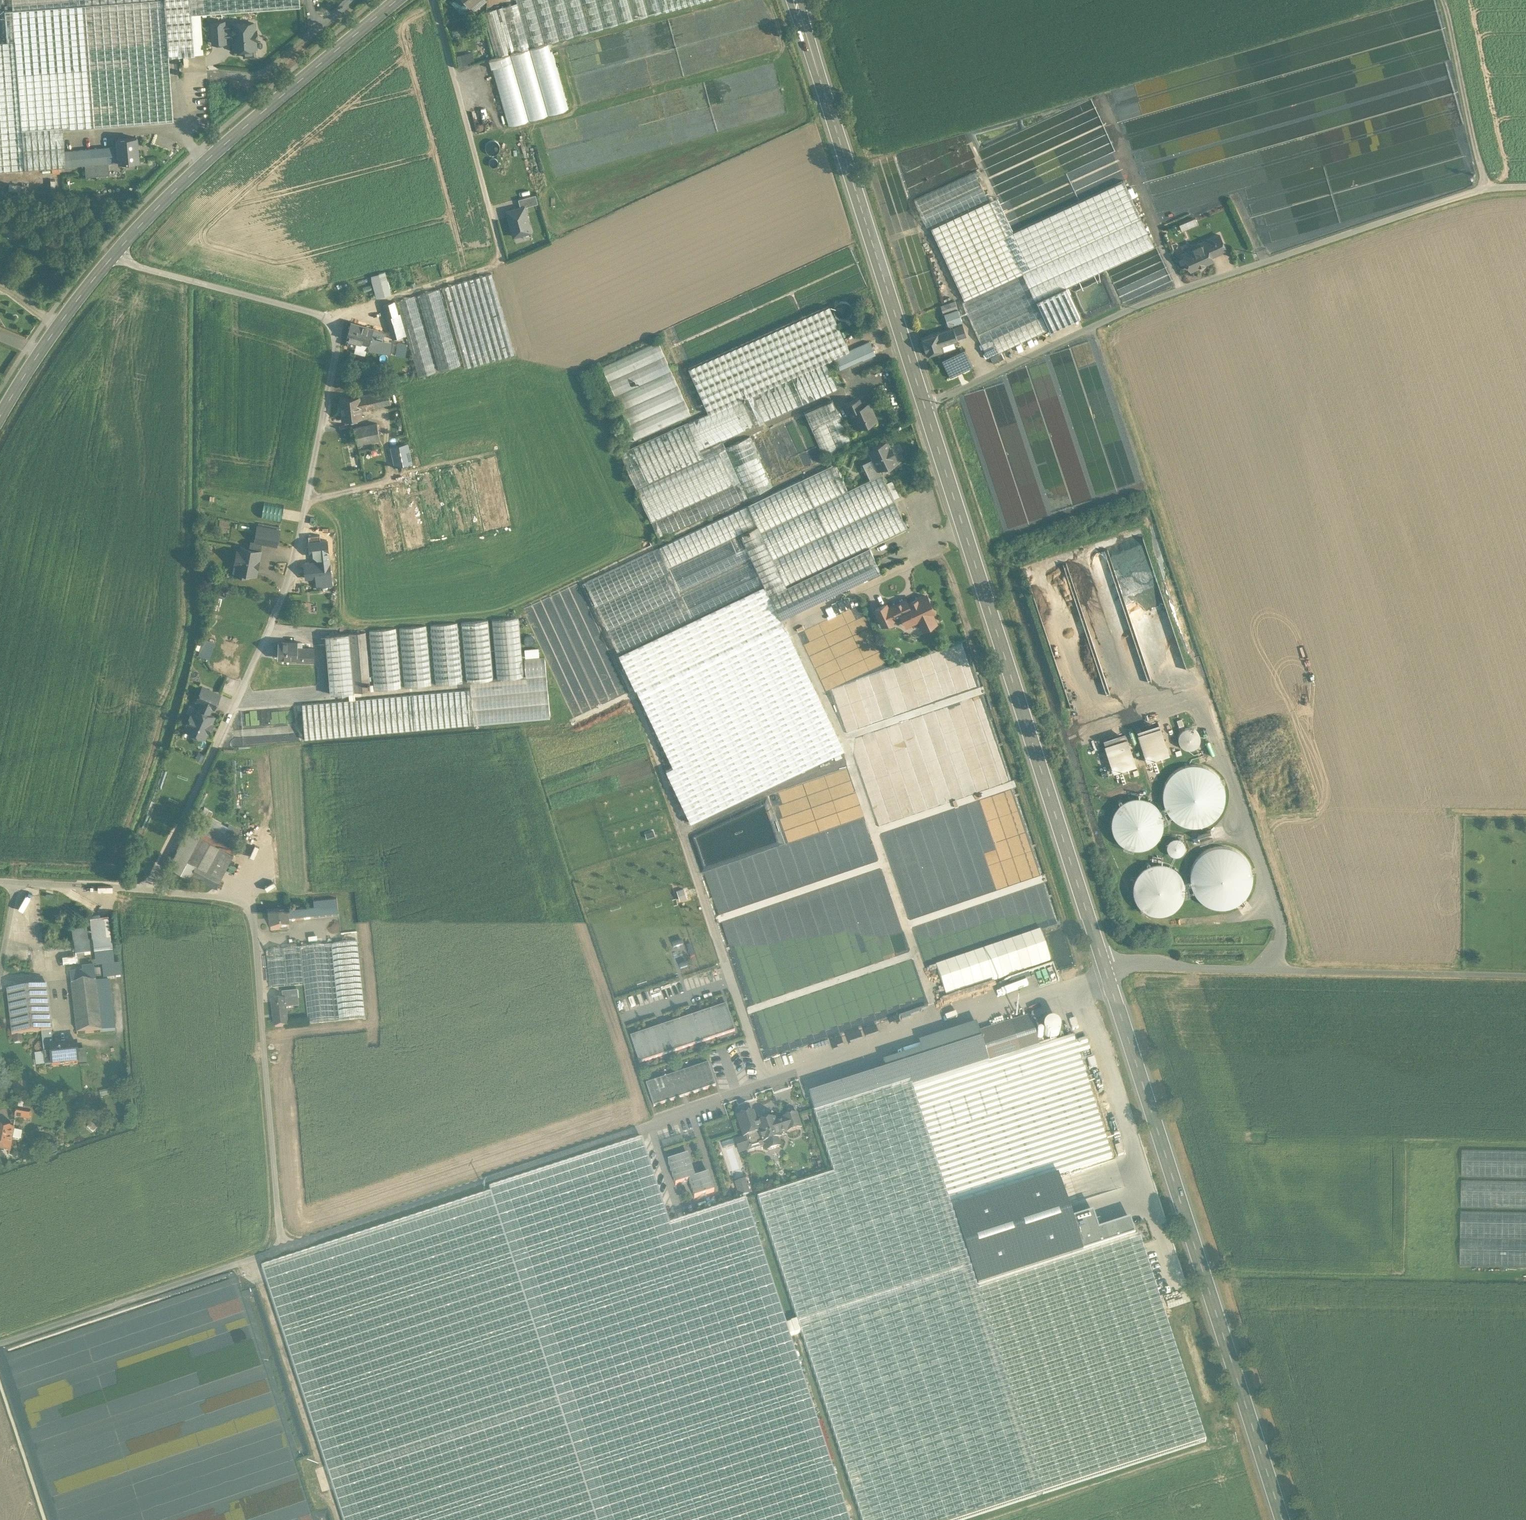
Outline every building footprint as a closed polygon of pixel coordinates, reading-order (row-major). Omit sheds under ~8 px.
[(15,41),(22,128),(63,125),(63,129),(174,120),(169,55),(195,53),(192,13),(191,0),(13,0),(13,10),(5,10),(7,42),(15,41)] [(192,13),(200,12),(290,6),(290,0),(191,0),(192,13)] [(470,5),(474,10),(487,0),(486,0),(465,0),(470,5)] [(517,2),(530,48),(548,43),(618,24),(612,0),(516,0),(517,2)] [(618,24),(662,11),(659,0),(612,0),(618,24)] [(662,11),(703,0),(659,0),(662,11)] [(517,2),(502,7),(515,52),(530,48),(517,2)] [(502,7),(483,12),(496,58),(514,52),(515,52),(502,7)] [(200,12),(192,13),(195,53),(203,53),(200,12)] [(235,36),(240,39),(240,45),(247,45),(248,52),(257,51),(256,44),(258,44),(257,36),(260,35),(260,27),(256,27),(256,19),(234,21),(234,23),(225,23),(226,37),(235,36)] [(227,43),(226,37),(225,23),(225,20),(213,21),(215,44),(227,43)] [(0,42),(0,171),(25,169),(22,128),(15,41),(7,42),(0,42)] [(515,52),(514,52),(496,58),(489,60),(491,68),(492,67),(508,125),(568,108),(552,50),(550,51),(548,43),(530,48),(515,52)] [(466,53),(456,56),(459,65),(469,63),(466,53)] [(66,166),(64,150),(65,150),(63,129),(63,125),(22,128),(25,169),(66,166)] [(137,137),(118,139),(118,146),(120,161),(120,162),(139,160),(137,137)] [(118,146),(91,148),(92,163),(99,163),(109,162),(120,161),(118,146)] [(65,150),(64,150),(66,166),(85,164),(92,163),(91,148),(65,150)] [(109,162),(99,163),(100,175),(110,174),(109,162)] [(92,163),(85,164),(86,176),(100,175),(99,163),(92,163)] [(974,171),(914,200),(927,227),(987,198),(974,171)] [(1022,273),(1141,218),(1123,179),(1012,232),(1005,235),(1022,273)] [(536,194),(518,199),(520,207),(524,206),(538,203),(536,194)] [(1005,235),(1012,232),(996,198),(930,229),(964,301),(1022,274),(1022,273),(1005,235)] [(520,207),(507,210),(514,236),(531,231),(524,206),(520,207)] [(1194,217),(1178,223),(1181,229),(1197,223),(1194,217)] [(1022,274),(1023,274),(1036,302),(1066,287),(1154,246),(1141,218),(1022,273),(1022,274)] [(1219,234),(1209,239),(1210,241),(1205,243),(1211,256),(1226,249),(1219,234)] [(1202,241),(1190,247),(1190,250),(1183,253),(1190,269),(1198,266),(1199,263),(1202,262),(1204,263),(1212,259),(1211,256),(1205,243),(1204,243),(1202,241)] [(1159,272),(1154,274),(1159,289),(1173,284),(1163,259),(1155,262),(1159,272)] [(368,275),(375,297),(391,292),(384,270),(368,275)] [(492,274),(443,288),(465,366),(514,354),(492,274)] [(1048,330),(1049,329),(1036,302),(1023,274),(1022,274),(964,301),(962,302),(988,358),(1043,332),(1044,332),(1048,330)] [(1066,287),(1036,302),(1049,329),(1048,330),(1049,331),(1080,317),(1066,287)] [(439,289),(418,295),(439,370),(461,364),(439,289)] [(415,296),(396,301),(400,313),(406,334),(418,376),(436,371),(415,296)] [(850,316),(852,312),(852,308),(850,304),(847,302),(843,301),(839,302),(836,304),(834,308),(834,312),(836,316),(839,318),(843,319),(847,318),(850,316)] [(394,302),(383,305),(387,317),(398,314),(394,302)] [(955,302),(940,307),(942,312),(957,308),(955,302)] [(829,305),(688,368),(708,413),(743,398),(744,397),(749,395),(749,394),(835,357),(849,350),(829,305)] [(958,309),(945,313),(949,325),(962,321),(958,309)] [(398,314),(387,317),(393,338),(406,334),(400,313),(398,314)] [(847,328),(848,326),(848,323),(846,321),(843,320),(840,322),(839,324),(840,327),(842,329),(845,330),(847,328)] [(367,326),(351,321),(346,336),(357,340),(354,350),(364,353),(365,349),(367,344),(372,329),(366,327),(367,326)] [(964,325),(957,327),(960,337),(967,334),(964,325)] [(957,327),(937,333),(941,344),(957,339),(960,337),(957,327)] [(384,332),(372,329),(367,344),(365,349),(390,353),(391,342),(382,341),(384,332)] [(937,333),(922,338),(927,354),(942,349),(941,344),(937,333)] [(601,366),(635,439),(691,414),(658,341),(601,366)] [(849,350),(835,357),(840,368),(864,356),(864,357),(875,354),(870,341),(849,350)] [(406,343),(391,342),(390,353),(399,354),(398,356),(405,357),(406,343)] [(965,349),(942,360),(950,376),(972,365),(965,349)] [(1001,353),(990,358),(993,363),(1004,358),(1001,353)] [(708,413),(620,453),(651,522),(652,522),(734,484),(719,451),(725,448),(725,447),(722,440),(842,386),(831,359),(749,394),(749,395),(744,397),(743,398),(708,413)] [(971,370),(963,375),(966,380),(974,376),(971,370)] [(387,389),(358,396),(359,409),(390,403),(387,389)] [(358,396),(339,398),(340,407),(341,406),(343,419),(360,417),(359,409),(358,396)] [(831,399),(779,422),(800,470),(826,458),(824,454),(850,442),(831,399)] [(862,407),(858,399),(845,404),(849,412),(851,411),(853,416),(852,417),(854,423),(858,421),(860,426),(876,419),(869,404),(862,407)] [(376,422),(354,427),(357,444),(379,439),(376,422)] [(777,423),(752,435),(774,484),(799,473),(777,423)] [(725,447),(725,448),(747,497),(772,486),(750,436),(725,447)] [(379,439),(357,444),(365,481),(378,478),(372,447),(381,445),(379,439)] [(887,441),(869,449),(873,458),(878,469),(879,469),(888,464),(889,466),(897,462),(894,455),(895,455),(891,447),(890,448),(887,441)] [(408,442),(389,446),(394,465),(398,465),(399,467),(402,466),(401,464),(413,461),(408,442)] [(734,484),(652,522),(658,537),(747,497),(725,448),(719,451),(734,484)] [(873,458),(862,463),(870,479),(882,474),(879,469),(878,469),(873,458)] [(759,499),(585,582),(635,689),(636,688),(781,620),(780,619),(881,571),(869,546),(908,528),(882,474),(870,479),(848,490),(844,483),(845,483),(839,471),(835,463),(759,499)] [(438,467),(416,472),(430,541),(453,537),(438,467)] [(391,486),(373,490),(387,556),(405,552),(391,486)] [(262,501),(258,515),(279,520),(282,505),(262,501)] [(264,526),(258,525),(255,541),(261,542),(264,526)] [(279,529),(264,526),(261,542),(276,545),(279,529)] [(261,550),(241,546),(240,549),(238,549),(235,563),(238,563),(236,573),(248,575),(249,572),(256,573),(257,566),(258,566),(259,560),(261,550)] [(328,560),(321,561),(323,575),(317,575),(318,585),(331,584),(328,560)] [(321,561),(306,563),(307,576),(317,575),(323,575),(321,561)] [(917,598),(908,603),(906,599),(888,607),(892,617),(901,613),(902,616),(901,619),(902,622),(905,623),(906,625),(918,619),(923,628),(936,622),(932,613),(933,612),(929,603),(930,600),(929,597),(926,596),(925,595),(923,595),(921,595),(918,596),(917,598)] [(886,604),(875,609),(882,624),(893,619),(888,607),(886,604)] [(492,619),(497,678),(523,676),(518,617),(492,619)] [(466,681),(470,681),(493,679),(488,619),(461,622),(466,681)] [(781,620),(636,688),(673,766),(666,769),(691,822),(843,750),(781,619),(781,620)] [(458,622),(429,625),(434,684),(463,681),(458,622)] [(426,625),(400,627),(405,686),(431,684),(426,625)] [(397,627),(369,630),(374,689),(402,687),(397,627)] [(365,630),(349,631),(355,691),(370,689),(365,630)] [(349,631),(325,634),(330,693),(355,691),(349,631)] [(302,641),(278,640),(278,657),(297,658),(297,660),(301,661),(302,647),(302,641)] [(314,648),(302,647),(301,661),(313,661),(314,648)] [(470,681),(473,724),(549,718),(545,658),(524,659),(526,676),(523,676),(497,678),(493,679),(470,681)] [(203,701),(212,705),(214,707),(220,694),(203,686),(197,699),(203,701)] [(469,688),(301,702),(304,739),(472,724),(469,688)] [(203,701),(199,709),(208,713),(212,705),(203,701)] [(199,709),(198,708),(195,715),(191,714),(187,722),(189,723),(186,728),(204,737),(207,730),(209,730),(213,723),(211,723),(214,716),(208,713),(199,709)] [(1136,728),(1148,761),(1169,754),(1158,722),(1136,728)] [(1192,725),(1176,731),(1183,749),(1198,744),(1192,725)] [(1125,733),(1103,740),(1113,772),(1136,765),(1125,733)] [(1195,763),(1184,765),(1173,771),(1166,780),(1163,791),(1163,802),(1168,813),(1176,821),(1187,825),(1198,826),(1209,822),(1218,815),(1224,804),(1225,793),(1222,782),(1216,772),(1206,766),(1195,763)] [(1140,797),(1129,798),(1119,804),(1112,814),(1111,825),(1115,836),(1123,845),(1134,848),(1146,847),(1155,841),(1162,831),(1163,820),(1159,809),(1151,801),(1140,797)] [(194,817),(168,866),(189,877),(190,875),(196,865),(195,864),(188,859),(200,838),(208,824),(194,817)] [(240,841),(208,824),(200,838),(203,840),(203,838),(224,849),(233,854),(240,841)] [(1167,848),(1183,848),(1183,837),(1167,837),(1167,848)] [(203,838),(203,840),(200,838),(188,859),(195,864),(196,865),(202,868),(221,877),(225,870),(216,865),(224,849),(203,838)] [(1223,845),(1211,847),(1201,853),(1194,862),(1190,873),(1191,884),(1196,895),(1204,903),(1215,907),(1226,908),(1237,904),(1246,896),(1251,886),(1253,875),(1250,864),(1244,854),(1234,848),(1223,845)] [(224,849),(216,865),(225,870),(233,854),(224,849)] [(1162,863),(1150,864),(1140,870),(1134,880),(1133,891),(1136,902),(1145,910),(1156,914),(1167,913),(1177,907),(1183,897),(1185,886),(1181,875),(1173,866),(1162,863)] [(196,865),(190,875),(197,878),(202,868),(196,865)] [(221,877),(202,868),(197,878),(215,888),(221,877)] [(683,887),(675,889),(678,900),(686,897),(683,887)] [(314,906),(287,909),(288,922),(338,918),(337,898),(313,900),(314,906)] [(287,908),(270,910),(272,932),(289,930),(288,922),(287,909),(287,908)] [(1050,908),(1042,911),(1049,925),(1056,922),(1050,908)] [(108,914),(90,916),(95,955),(113,953),(108,914)] [(87,927),(72,928),(75,957),(90,956),(87,927)] [(1042,932),(932,962),(942,996),(1008,978),(1012,994),(1056,982),(1042,932)] [(359,944),(332,946),(338,1021),(365,1019),(359,944)] [(327,947),(300,949),(307,1024),(334,1021),(327,947)] [(296,949),(283,951),(286,987),(299,986),(296,949)] [(281,951),(268,952),(271,988),(284,987),(281,951)] [(94,968),(70,971),(71,987),(96,984),(94,971),(94,968)] [(101,983),(96,984),(101,1033),(115,1031),(110,982),(101,983)] [(96,984),(71,987),(77,1035),(101,1033),(96,984)] [(868,987),(853,988),(853,996),(868,995),(868,987)] [(48,988),(7,993),(12,1037),(51,1033),(53,1033),(48,988)] [(297,992),(282,994),(283,1001),(284,1001),(284,1002),(292,1001),(298,1000),(297,992)] [(820,994),(800,998),(803,1015),(809,1013),(808,1009),(815,1007),(817,1014),(821,1013),(820,1009),(823,1008),(820,994)] [(283,1001),(272,1002),(275,1028),(286,1027),(285,1009),(293,1008),(292,1001),(284,1002),(284,1001),(283,1001)] [(726,1006),(630,1038),(639,1065),(735,1033),(726,1006)] [(178,1033),(178,1014),(166,1014),(166,1033),(178,1033)] [(1029,1016),(1010,1022),(1013,1030),(1020,1054),(1044,1046),(1042,1040),(1037,1042),(1029,1016)] [(835,1029),(857,1027),(856,1017),(834,1019),(835,1029)] [(978,1033),(981,1041),(1013,1030),(1010,1022),(978,1033)] [(976,1025),(928,1041),(930,1049),(883,1064),(886,1075),(891,1090),(910,1083),(912,1088),(988,1064),(981,1041),(978,1033),(976,1025)] [(1013,1030),(981,1041),(988,1064),(1020,1054),(1013,1030)] [(788,1032),(788,1036),(786,1036),(786,1046),(794,1046),(794,1032),(788,1032)] [(51,1033),(42,1034),(44,1055),(50,1054),(50,1049),(53,1049),(51,1033)] [(988,1064),(912,1088),(972,1272),(1077,1237),(1058,1175),(1112,1159),(1073,1037),(1020,1054),(988,1064)] [(898,1054),(916,1050),(915,1045),(896,1049),(898,1054)] [(53,1049),(50,1049),(50,1054),(44,1055),(45,1068),(78,1064),(77,1046),(53,1049)] [(32,1055),(33,1068),(41,1067),(41,1055),(32,1055)] [(708,1065),(645,1086),(653,1108),(715,1088),(708,1065)] [(886,1075),(809,1100),(814,1114),(891,1090),(886,1075)] [(972,1272),(912,1088),(910,1083),(891,1090),(814,1114),(834,1175),(758,1200),(861,1519),(966,1519),(1043,1495),(1042,1491),(1203,1439),(1132,1220),(1077,1237),(972,1272)] [(30,1113),(17,1111),(15,1119),(29,1121),(30,1113)] [(796,1116),(789,1118),(794,1132),(801,1130),(796,1116)] [(774,1120),(757,1126),(759,1134),(758,1135),(762,1145),(766,1143),(768,1151),(779,1148),(776,1140),(780,1139),(779,1136),(787,1133),(787,1134),(794,1132),(789,1118),(783,1120),(783,1122),(776,1125),(774,1120)] [(755,1120),(748,1122),(753,1136),(758,1135),(759,1134),(757,1126),(755,1120)] [(0,1127),(0,1148),(3,1150),(10,1151),(12,1140),(19,1141),(21,1140),(22,1135),(21,1133),(13,1132),(13,1131),(3,1130),(2,1127),(0,1127)] [(262,1269),(343,1519),(848,1519),(746,1201),(669,1226),(641,1142),(489,1191),(490,1195),(262,1269)] [(1525,1179),(1525,1153),(1461,1152),(1461,1178),(1525,1179)] [(684,1155),(664,1161),(671,1185),(684,1181),(690,1199),(710,1192),(704,1174),(691,1178),(684,1155)] [(1461,1183),(1460,1209),(1525,1210),(1525,1184),(1461,1183)] [(1460,1214),(1459,1268),(1525,1269),(1525,1215),(1460,1214)] [(223,1301),(234,1301),(234,1286),(227,1286),(227,1283),(222,1283),(221,1295),(223,1295),(223,1301)]
